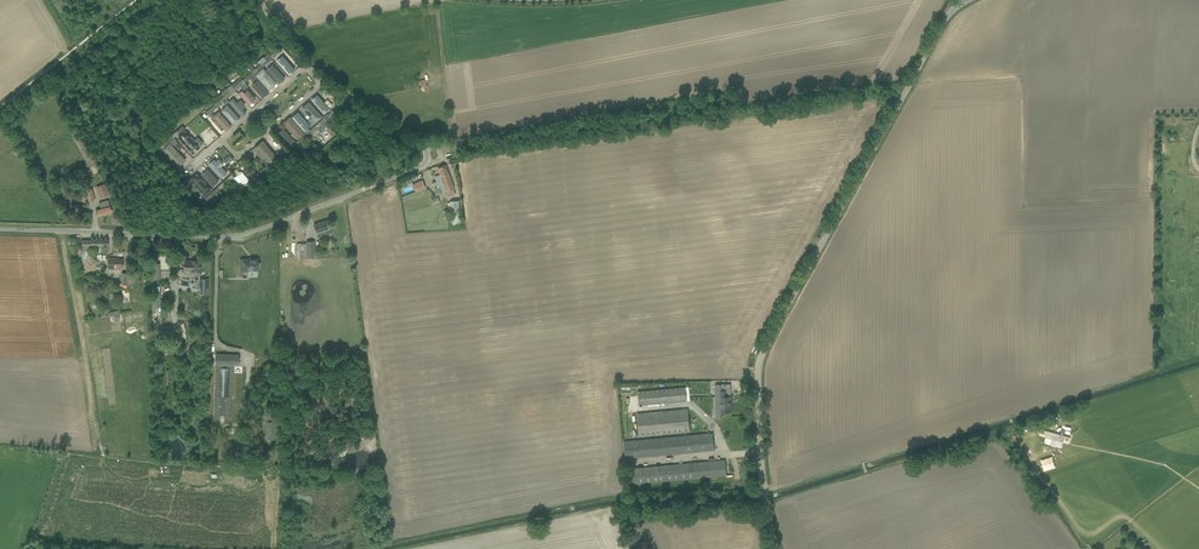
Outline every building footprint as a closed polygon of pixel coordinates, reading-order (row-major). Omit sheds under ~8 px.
[(270,56),(272,59),(281,51),(279,48),(270,56)] [(294,69),(284,57),(279,61),(283,66),(281,68),(285,72),(287,70),(289,73),(294,69)] [(272,63),(266,68),(279,83),(285,78),(272,63)] [(252,72),(254,75),(259,70),(263,67),(261,64),(255,69),(252,72)] [(275,83),(262,68),(255,74),(268,89),(275,83)] [(243,80),(245,83),(250,78),(253,82),(257,78),(254,75),(252,72),(243,80)] [(242,80),(233,88),(236,91),(240,86),(244,90),(248,86),(242,80)] [(257,80),(251,84),(262,97),(268,93),(257,80)] [(224,96),(227,99),(236,91),(233,88),(231,85),(227,89),(229,92),(224,96)] [(243,92),(241,89),(238,92),(248,103),(255,98),(247,89),(243,92)] [(320,94),(313,100),(325,114),(332,108),(320,94)] [(215,104),(217,107),(223,102),(225,105),(229,101),(227,99),(224,96),(215,104)] [(233,97),(229,100),(242,115),(246,112),(242,107),(245,104),(240,99),(237,101),(233,97)] [(308,101),(301,107),(309,116),(308,117),(311,121),(312,119),(315,122),(321,116),(308,101)] [(212,112),(217,107),(215,104),(206,112),(209,116),(210,117),(214,114),(213,113),(212,112)] [(324,118),(329,123),(338,115),(335,113),(336,113),(333,110),(328,114),(327,113),(323,117),(324,118)] [(231,125),(218,111),(213,116),(218,122),(217,124),(221,129),(223,127),(226,130),(231,125)] [(300,114),(297,117),(306,128),(309,125),(300,114)] [(289,116),(282,121),(297,139),(304,133),(289,116)] [(323,123),(329,129),(332,127),(329,123),(324,118),(315,126),(317,129),(323,123)] [(309,136),(311,139),(315,136),(312,133),(317,129),(315,126),(306,134),(308,137),(309,136)] [(282,128),(276,133),(288,146),(294,140),(282,128)] [(184,130),(177,136),(192,153),(199,147),(184,130)] [(272,134),(266,139),(273,146),(275,144),(280,150),(284,147),(272,134)] [(253,146),(266,160),(273,154),(261,139),(253,146)] [(170,142),(163,149),(178,166),(185,159),(170,142)] [(279,158),(281,161),(290,153),(288,150),(282,154),(282,155),(279,158)] [(215,158),(208,163),(221,177),(227,172),(221,166),(223,163),(218,158),(216,160),(215,158)] [(278,158),(273,162),(276,165),(277,166),(279,167),(281,165),(282,164),(282,162),(281,161),(279,158),(278,158)] [(446,191),(448,197),(455,194),(453,188),(454,188),(446,165),(437,168),(440,174),(435,176),(438,186),(440,185),(442,192),(446,191)] [(78,169),(86,185),(92,182),(84,166),(78,169)] [(206,167),(201,173),(214,186),(219,181),(206,167)] [(196,172),(189,178),(204,195),(211,189),(196,172)] [(235,177),(247,192),(253,186),(241,172),(235,177)] [(413,184),(416,192),(425,188),(422,181),(413,184)] [(96,187),(101,198),(109,195),(105,183),(96,187)] [(57,188),(54,189),(56,195),(62,193),(61,192),(65,190),(63,186),(57,188)] [(86,190),(89,201),(94,200),(92,188),(86,190)] [(101,208),(96,210),(98,216),(112,212),(110,206),(110,205),(108,200),(102,202),(104,207),(101,208)] [(450,201),(452,222),(462,221),(459,200),(450,201)] [(328,220),(314,224),(318,237),(327,234),(332,232),(328,220)] [(82,240),(82,249),(91,249),(91,248),(98,248),(97,252),(107,253),(107,246),(107,239),(91,239),(91,240),(82,240)] [(78,271),(79,272),(82,268),(84,269),(91,252),(79,249),(77,260),(78,271)] [(108,269),(122,269),(123,259),(118,259),(118,258),(108,258),(108,269)] [(248,258),(248,259),(240,259),(240,272),(247,272),(247,269),(249,269),(249,270),(250,271),(252,271),(253,270),(258,270),(258,267),(259,267),(260,266),(260,263),(259,262),(258,262),(258,258),(248,258)] [(184,260),(184,270),(184,274),(191,275),(191,272),(201,272),(202,260),(184,260)] [(124,288),(127,288),(127,284),(132,284),(132,275),(127,274),(127,273),(122,273),(122,282),(117,282),(116,286),(124,286),(124,288)] [(199,294),(208,294),(208,278),(199,278),(199,294)] [(152,292),(152,307),(161,307),(160,292),(152,292)] [(224,419),(230,420),(231,397),(233,397),(234,365),(239,366),(239,354),(216,354),(214,419),(220,419),(220,415),(224,415),(224,419)] [(715,384),(715,394),(719,394),(719,402),(716,402),(716,412),(722,412),(726,412),(732,412),(732,396),(731,396),(730,384),(726,384),(725,384),(724,384),(720,384),(719,384),(715,384)] [(638,391),(639,405),(687,401),(686,387),(638,391)] [(637,413),(639,436),(690,431),(688,408),(637,413)] [(266,421),(266,440),(277,439),(277,421),(266,421)] [(624,442),(626,459),(714,450),(713,433),(624,442)] [(627,471),(628,484),(727,475),(726,460),(634,468),(635,470),(627,471)]
